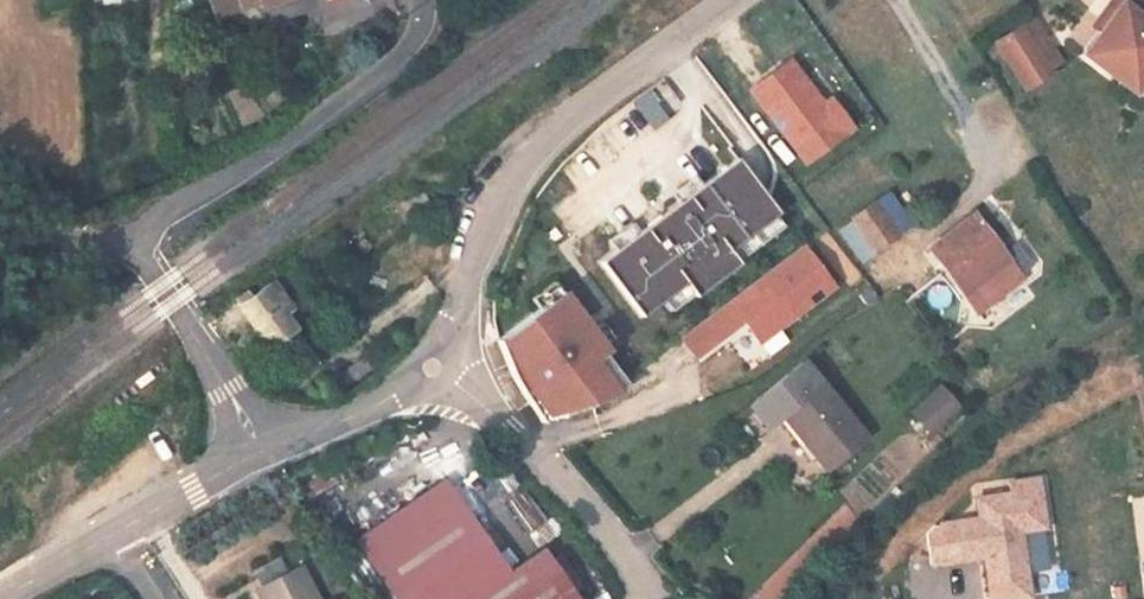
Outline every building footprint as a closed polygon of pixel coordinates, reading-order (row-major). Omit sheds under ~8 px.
[(294,0),(264,0),(270,15),(295,5),(294,0)] [(371,10),(396,0),(366,0),(371,10)] [(1129,2),(1090,60),(1143,104),(1143,15),(1129,2)] [(1039,29),(1003,51),(1031,96),(1056,81),(1053,77),(1065,69),(1039,29)] [(837,112),(829,118),(822,109),(789,65),(750,95),(806,167),(852,132),(837,112)] [(650,95),(635,106),(656,133),(670,122),(650,95)] [(829,118),(837,112),(830,104),(822,109),(829,118)] [(778,222),(737,168),(700,196),(678,213),(638,244),(616,261),(600,273),(642,327),(663,310),(685,293),(693,303),(695,307),(739,273),(737,270),(729,260),(773,226),(778,222)] [(678,213),(700,196),(693,186),(670,203),(678,213)] [(877,214),(858,227),(880,256),(898,243),(877,214)] [(976,225),(933,258),(982,321),(1024,288),(995,251),(1001,246),(996,240),(991,244),(976,225)] [(729,260),(737,270),(781,236),(773,226),(729,260)] [(616,261),(638,244),(631,233),(608,251),(616,261)] [(833,295),(803,256),(730,312),(743,329),(760,351),(833,295)] [(279,325),(287,318),(264,289),(234,313),(293,387),(315,368),(279,325)] [(539,320),(561,303),(553,293),(531,310),(539,320)] [(685,293),(663,310),(670,320),(693,303),(685,293)] [(539,320),(497,352),(517,393),(543,434),(618,405),(615,401),(592,371),(602,364),(606,361),(591,341),(561,303),(539,320)] [(715,324),(728,341),(743,329),(730,312),(715,324)] [(728,341),(715,324),(682,349),(696,366),(728,341)] [(591,341),(606,361),(616,353),(601,334),(591,341)] [(592,371),(615,401),(625,393),(602,364),(592,371)] [(785,424),(822,393),(805,372),(753,415),(770,436),(785,424)] [(941,392),(913,417),(931,438),(960,412),(941,392)] [(822,393),(785,424),(830,478),(868,447),(822,393)] [(491,548),(482,554),(442,494),(354,549),(387,598),(562,598),(540,565),(513,581),(491,548)] [(981,532),(935,538),(928,546),(932,577),(969,572),(968,563),(980,561),(985,565),(986,570),(990,598),(1028,598),(1021,546),(1046,542),(1040,494),(1011,497),(1013,508),(979,512),(981,532)] [(968,563),(969,572),(986,570),(985,565),(980,561),(968,563)] [(297,581),(261,598),(306,598),(297,581)]
